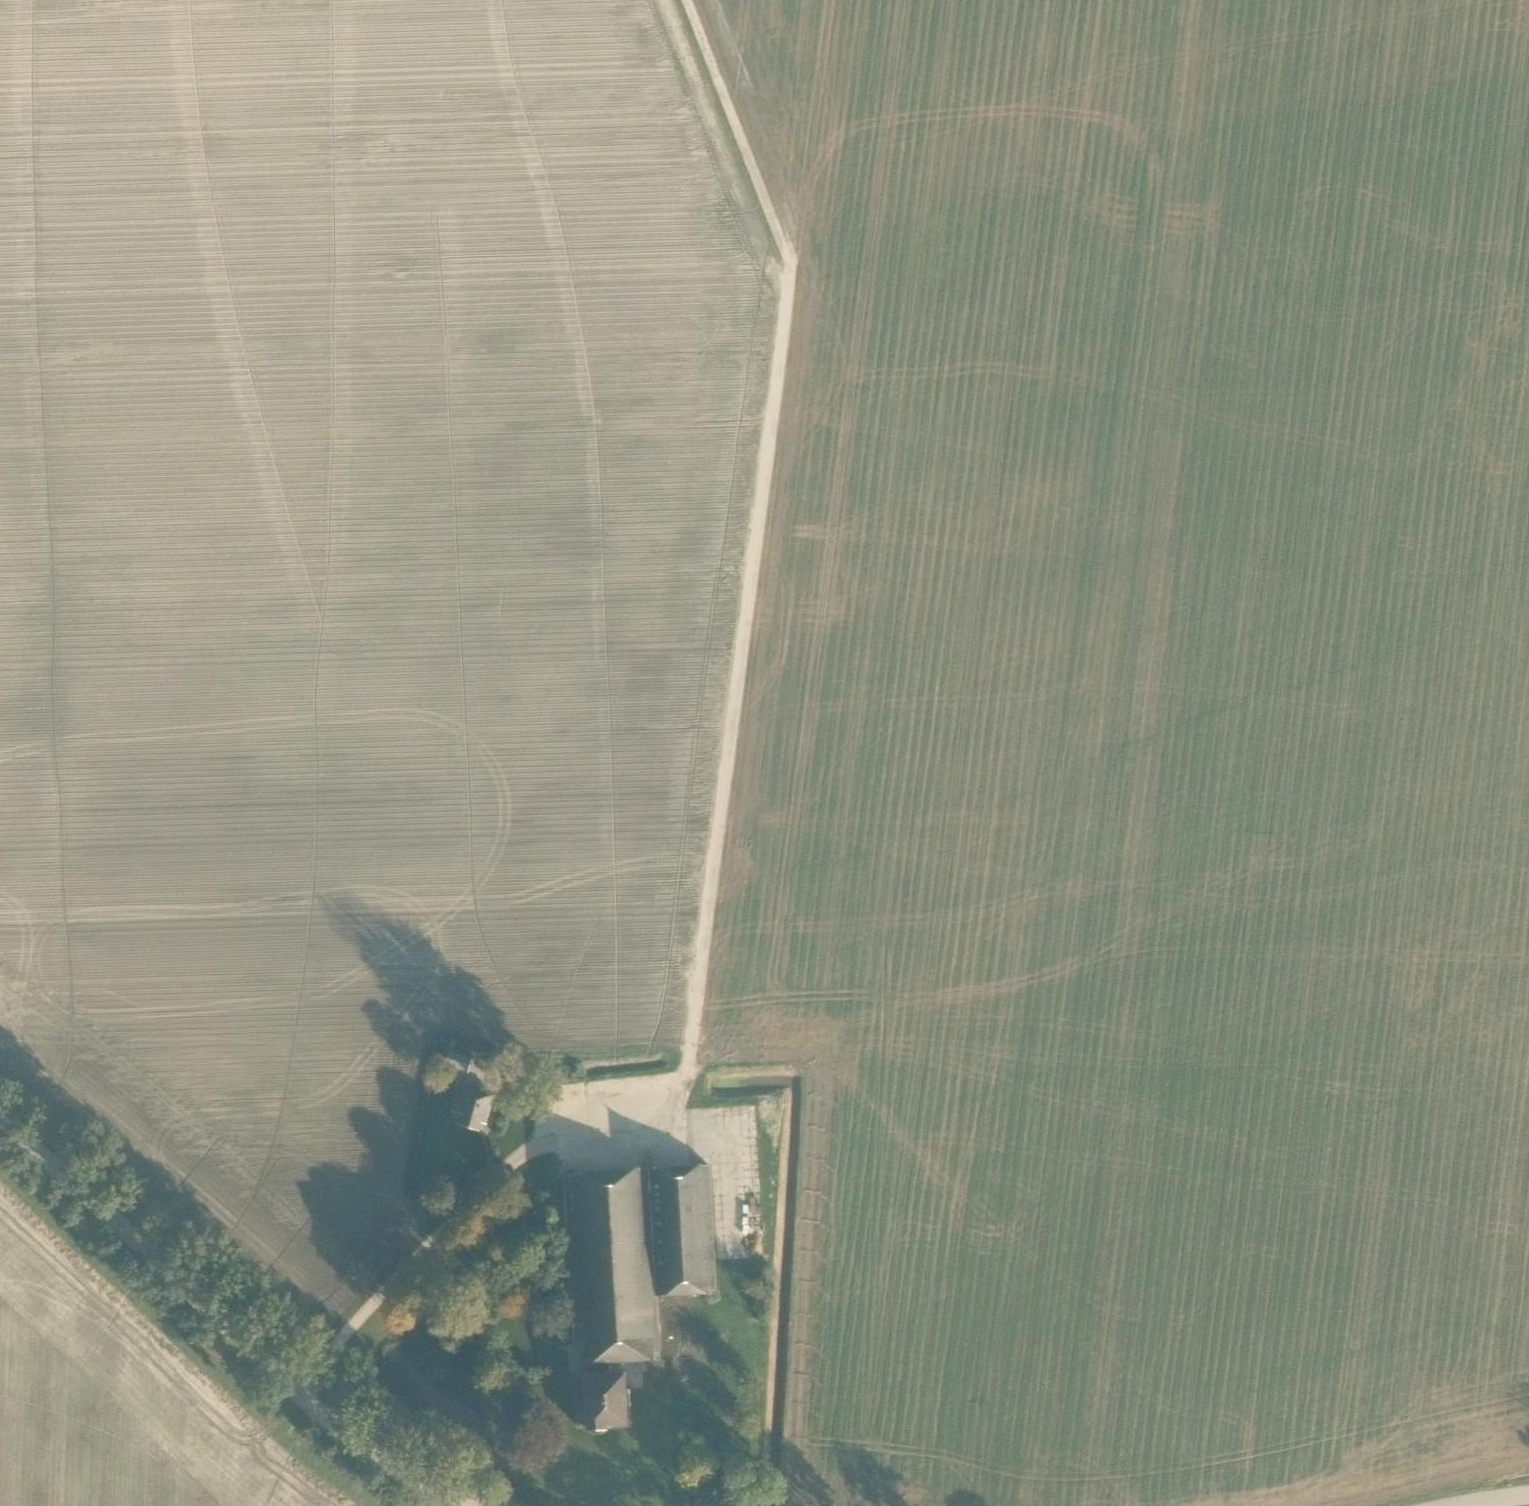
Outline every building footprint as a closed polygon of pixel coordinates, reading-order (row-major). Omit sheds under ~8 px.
[(487,1122),(495,1093),(461,1083),(453,1110),(465,1113),(462,1124),(480,1129),(482,1121),(487,1122)] [(658,1295),(664,1295),(665,1307),(689,1306),(688,1294),(717,1292),(709,1164),(569,1172),(580,1343),(584,1343),(585,1363),(597,1362),(598,1374),(586,1375),(588,1407),(577,1407),(579,1426),(589,1426),(589,1429),(594,1433),(603,1432),(608,1428),(608,1426),(630,1425),(629,1406),(631,1405),(631,1388),(628,1388),(627,1372),(612,1373),(611,1361),(662,1359),(658,1295)] [(544,1279),(539,1278),(532,1284),(532,1290),(538,1295),(543,1295),(549,1290),(548,1284),(544,1279)]
